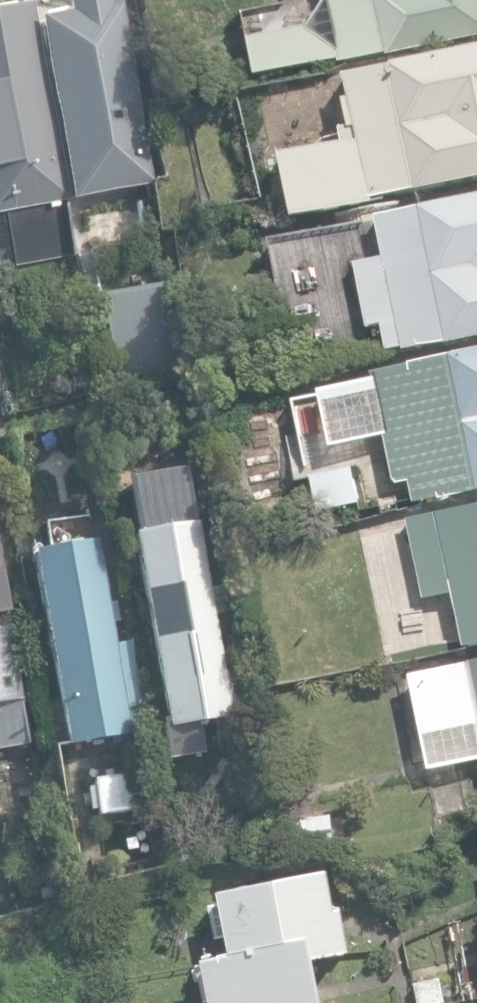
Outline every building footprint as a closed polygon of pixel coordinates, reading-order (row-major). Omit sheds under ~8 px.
[(72,201),(153,185),(118,4),(105,6),(103,0),(81,0),(62,4),(64,17),(37,23),(72,201)] [(257,73),(340,56),(341,61),(476,32),(476,0),(329,0),(333,22),(250,40),(257,73)] [(63,204),(69,203),(29,7),(0,13),(0,216),(3,215),(13,267),(73,255),(63,204)] [(291,214),(372,198),(371,195),(413,187),(414,189),(476,176),(476,47),(345,74),(349,97),(343,98),(349,125),(338,127),(341,139),(278,152),(291,214)] [(386,349),(476,333),(476,193),(375,212),(383,256),(354,261),(362,302),(354,304),(357,324),(367,322),(368,327),(381,325),(386,349)] [(115,382),(190,367),(173,284),(98,298),(115,382)] [(276,323),(281,354),(283,353),(312,348),(307,317),(276,323)] [(370,371),(372,376),(316,388),(328,446),(381,434),(392,483),(408,480),(413,502),(476,488),(476,348),(370,371)] [(309,475),(316,511),(356,503),(349,467),(309,475)] [(466,648),(476,645),(476,504),(407,519),(409,529),(399,531),(402,548),(414,546),(425,597),(438,594),(442,612),(457,609),(466,648)] [(159,725),(166,761),(206,753),(204,745),(251,736),(238,670),(225,672),(214,617),(230,613),(224,586),(208,589),(196,524),(186,526),(172,514),(149,519),(140,532),(130,534),(167,724),(159,725)] [(31,555),(67,748),(146,733),(132,659),(116,662),(94,543),(31,555)] [(28,743),(19,700),(25,699),(3,591),(16,588),(11,566),(0,568),(0,749),(28,743)] [(408,672),(427,768),(476,758),(476,658),(408,672)] [(94,777),(100,815),(146,808),(139,769),(94,777)] [(280,854),(333,848),(329,814),(277,820),(280,854)] [(210,1002),(324,1002),(316,960),(351,953),(342,907),(335,908),(328,870),(217,891),(229,952),(201,957),(210,1002)] [(418,1002),(447,1002),(441,977),(414,983),(418,1002)]
